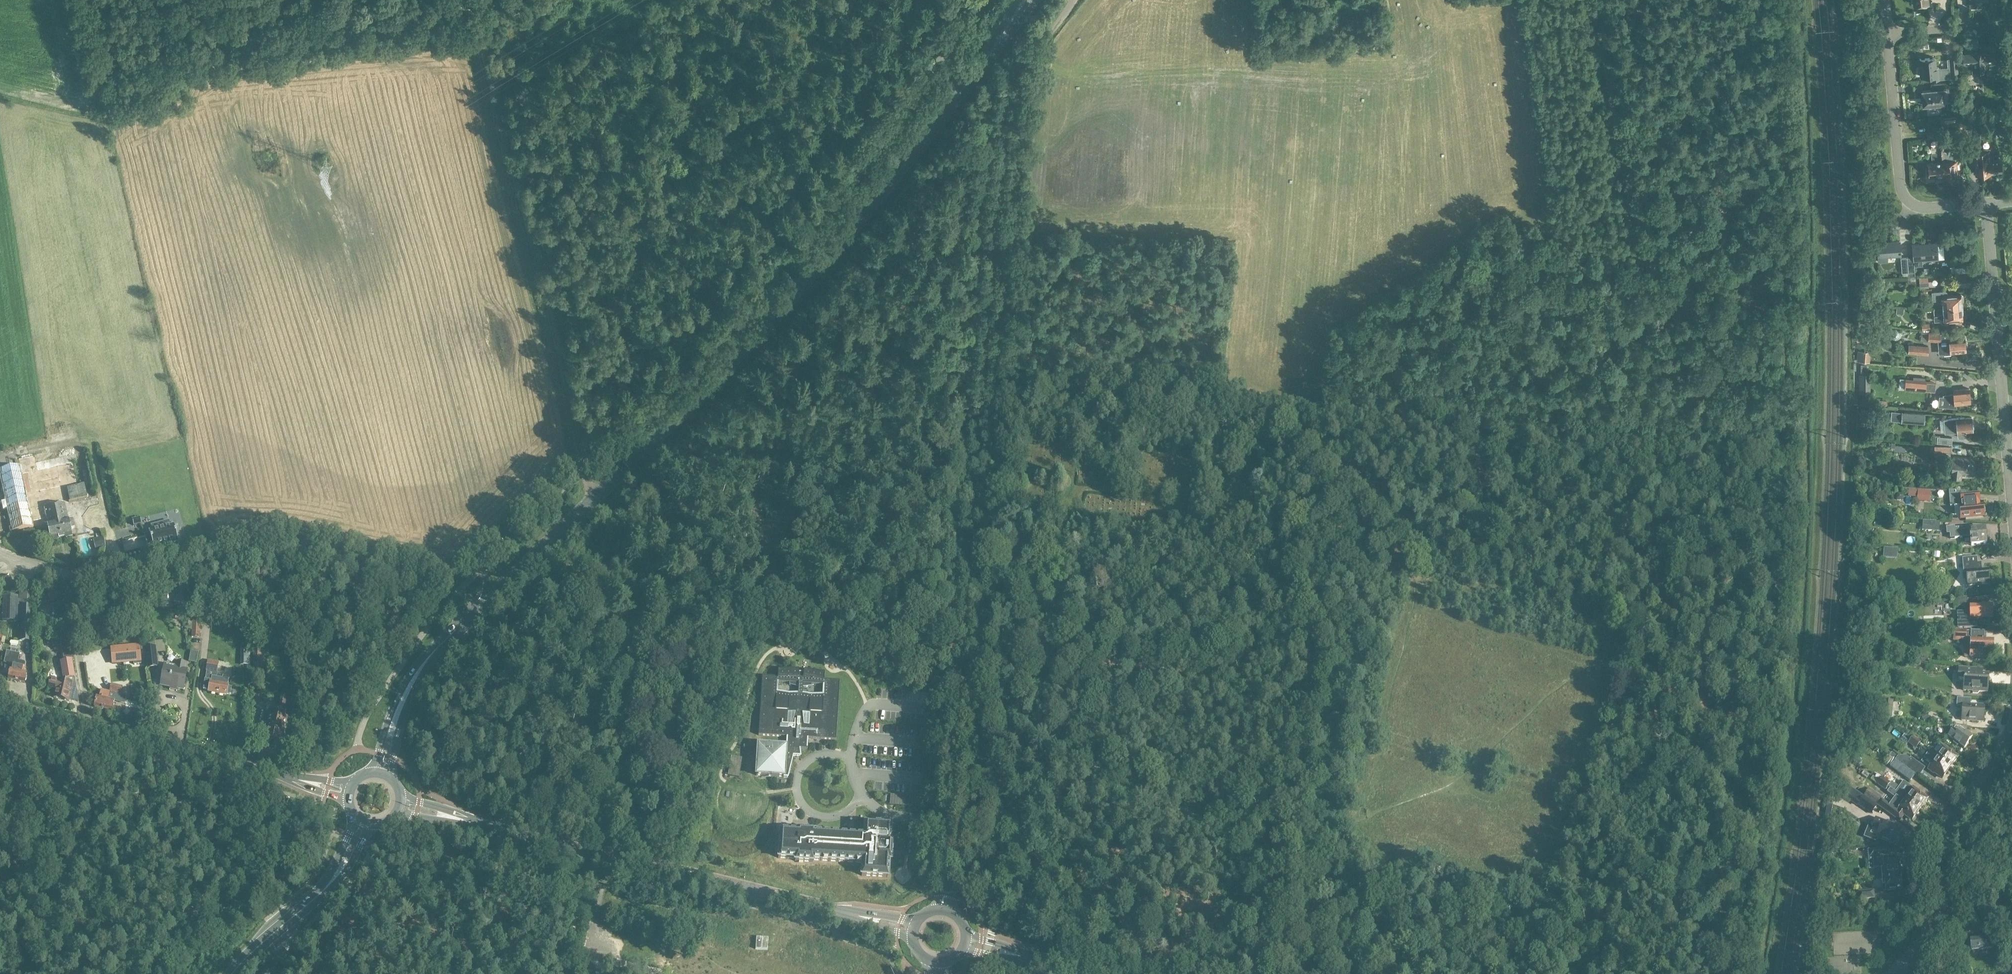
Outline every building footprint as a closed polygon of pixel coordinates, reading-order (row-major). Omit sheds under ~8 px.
[(1970,8),(1981,7),(1981,1),(1992,0),(1970,0),(1970,8)] [(1973,71),(1981,71),(1982,80),(1987,79),(1987,70),(1987,63),(1996,62),(1995,53),(1986,54),(1986,52),(1972,53),(1963,54),(1964,64),(1972,64),(1973,71)] [(1935,58),(1919,59),(1920,67),(1921,67),(1922,77),(1932,76),(1932,81),(1939,81),(1938,67),(1936,68),(1935,58)] [(1997,73),(1998,79),(2002,79),(2004,79),(2003,73),(2004,73),(2003,60),(1996,61),(1997,73)] [(1931,92),(1922,92),(1923,106),(1930,106),(1930,108),(1937,108),(1937,105),(1944,105),(1943,91),(1946,91),(1946,84),(1930,86),(1931,92)] [(1944,174),(1944,177),(1959,176),(1958,169),(1957,169),(1956,160),(1955,160),(1954,151),(1949,151),(1944,152),(1943,146),(1938,146),(1938,153),(1944,153),(1944,159),(1942,160),(1942,167),(1944,167),(1944,174)] [(1992,148),(1982,149),(1982,151),(1975,152),(1976,158),(1974,158),(1974,165),(1976,165),(1977,174),(1984,174),(1985,175),(1988,175),(1989,173),(1990,173),(1990,168),(2001,167),(2000,158),(1993,159),(1992,148)] [(1944,153),(1938,153),(1930,154),(1931,162),(1928,163),(1929,177),(1936,176),(1935,175),(1944,174),(1944,167),(1942,167),(1942,160),(1944,159),(1944,153)] [(1900,241),(1877,243),(1879,262),(1888,261),(1887,256),(1901,255),(1900,241)] [(1907,258),(1908,276),(1915,276),(1914,267),(1923,267),(1923,260),(1938,259),(1937,243),(1912,245),(1913,257),(1907,258)] [(1928,278),(1920,279),(1921,289),(1929,288),(1928,278)] [(1916,279),(1908,279),(1908,288),(1916,287),(1916,279)] [(1943,308),(1962,307),(1961,294),(1949,295),(1944,291),(1932,292),(1933,302),(1938,301),(1938,302),(1943,302),(1943,308)] [(1962,307),(1943,308),(1944,314),(1938,315),(1938,316),(1934,316),(1935,322),(1941,322),(1941,323),(1943,324),(1950,323),(1952,320),(1958,319),(1959,320),(1962,320),(1963,318),(1962,307)] [(1929,333),(1928,340),(1938,341),(1938,344),(1939,353),(1939,355),(1944,354),(1951,354),(1951,352),(1966,351),(1966,349),(1967,348),(1967,346),(1965,345),(1965,338),(1952,339),(1951,333),(1947,334),(1929,333)] [(1908,354),(1927,356),(1928,346),(1909,345),(1908,354)] [(1907,378),(1906,387),(1906,389),(1926,391),(1927,380),(1907,378)] [(1954,388),(1973,385),(1972,379),(1953,381),(1954,388)] [(1941,397),(1940,406),(1956,408),(1955,404),(1970,402),(1970,400),(1971,399),(1971,396),(1969,395),(1969,389),(1954,390),(1954,394),(1944,395),(1944,397),(1941,397)] [(1974,415),(1974,406),(1956,405),(1956,415),(1974,415)] [(1871,408),(1862,407),(1862,424),(1870,424),(1871,408)] [(1902,419),(1902,411),(1892,410),(1891,418),(1902,419)] [(1902,411),(1902,419),(1902,422),(1925,424),(1925,413),(1902,411)] [(1948,419),(1943,419),(1945,433),(1957,432),(1958,432),(1959,436),(1960,437),(1965,436),(1967,435),(1966,431),(1973,431),(1973,429),(1974,428),(1974,426),(1972,425),(1972,417),(1964,418),(1964,417),(1948,419)] [(1896,449),(1905,450),(1906,445),(1895,444),(1895,442),(1892,442),(1891,445),(1896,446),(1896,449)] [(1934,455),(1951,455),(1951,446),(1934,446),(1934,455)] [(1953,456),(1951,478),(1961,479),(1961,475),(1973,476),(1975,459),(1953,456)] [(67,489),(70,502),(73,502),(72,502),(88,499),(85,485),(77,486),(67,489)] [(1976,493),(1949,491),(1951,506),(1960,505),(1961,518),(1965,517),(1984,516),(1983,507),(1978,507),(1976,493)] [(94,502),(102,501),(101,494),(93,495),(94,502)] [(1925,509),(1935,509),(1936,499),(1925,499),(1925,509)] [(65,503),(44,507),(51,541),(72,537),(71,528),(75,528),(73,519),(68,520),(68,519),(66,509),(65,503)] [(140,518),(132,519),(134,526),(141,524),(140,518)] [(1923,520),(1922,531),(1939,532),(1940,520),(1923,520)] [(152,526),(153,530),(149,531),(150,534),(145,535),(148,547),(153,545),(153,548),(178,542),(174,525),(170,526),(169,521),(152,526)] [(1954,528),(1946,529),(1947,535),(1950,535),(1950,540),(1970,537),(1971,546),(1986,544),(1985,529),(1962,531),(1962,529),(1955,529),(1954,528)] [(97,554),(95,533),(85,533),(86,555),(97,554)] [(1896,559),(1897,550),(1885,549),(1884,558),(1896,559)] [(1964,572),(1982,570),(1981,564),(1978,564),(1978,557),(1963,558),(1964,572)] [(1989,570),(1982,570),(1964,572),(1967,572),(1968,586),(1990,584),(1989,570)] [(159,595),(181,593),(180,576),(158,578),(159,595)] [(39,593),(37,594),(39,605),(50,602),(48,593),(48,591),(39,593)] [(19,627),(18,642),(24,642),(33,642),(34,607),(35,592),(19,592),(19,601),(19,605),(19,606),(19,627)] [(1968,597),(1953,599),(1954,607),(1969,605),(1968,597)] [(3,598),(3,622),(17,622),(17,605),(19,605),(19,601),(17,601),(17,598),(3,598)] [(1970,612),(1957,613),(1958,628),(1971,628),(1970,619),(1992,618),(1992,616),(1994,615),(1994,612),(1992,611),(1992,605),(1982,605),(1982,603),(1970,603),(1970,610),(1970,612)] [(195,618),(194,636),(202,636),(203,618),(195,618)] [(150,626),(141,626),(141,635),(150,635),(150,626)] [(1971,637),(1971,644),(1976,644),(1976,653),(1993,653),(1993,651),(1994,650),(1994,647),(1993,646),(1993,640),(1985,640),(1985,630),(1972,630),(1971,637)] [(141,662),(140,645),(111,648),(112,665),(141,662)] [(250,666),(250,645),(242,645),(241,666),(250,666)] [(145,648),(147,669),(159,668),(157,654),(156,646),(145,648)] [(283,649),(275,649),(275,659),(284,658),(283,649)] [(7,652),(4,663),(12,665),(11,670),(10,670),(8,680),(24,683),(25,681),(26,680),(27,678),(26,676),(26,674),(23,673),(25,668),(17,666),(19,655),(7,652)] [(178,662),(177,668),(187,669),(188,662),(189,661),(179,660),(179,662),(178,662)] [(76,677),(73,661),(64,662),(63,662),(65,678),(76,677)] [(208,679),(206,689),(212,690),(212,691),(229,694),(229,693),(233,694),(234,687),(230,686),(232,677),(226,675),(225,678),(219,677),(221,663),(212,662),(210,670),(208,679)] [(777,677),(762,676),(758,735),(787,737),(786,746),(756,744),(754,777),(761,777),(761,778),(771,779),(771,778),(785,778),(785,777),(789,777),(791,755),(799,756),(800,749),(807,750),(807,748),(807,738),(835,740),(839,681),(824,680),(824,672),(805,671),(805,666),(801,665),(798,665),(797,671),(778,670),(777,677)] [(187,669),(177,668),(167,666),(164,684),(186,689),(189,670),(187,669)] [(1959,668),(1958,679),(1964,680),(1963,691),(1987,692),(1988,676),(1973,675),(1974,669),(1959,668)] [(51,679),(48,688),(55,690),(54,698),(69,702),(69,700),(78,702),(76,687),(73,686),(73,684),(74,682),(59,678),(58,681),(51,679)] [(97,698),(95,708),(112,712),(112,710),(114,710),(116,704),(114,704),(114,702),(112,701),(114,694),(119,695),(121,687),(111,685),(110,693),(101,691),(99,698),(97,698)] [(1957,698),(1956,706),(1963,706),(1962,721),(1983,722),(1984,706),(1972,705),(1973,699),(1957,698)] [(1893,701),(1884,700),(1883,717),(1891,717),(1893,701)] [(265,709),(263,719),(271,721),(269,729),(271,729),(269,739),(277,741),(277,742),(282,744),(283,742),(284,743),(287,731),(285,731),(287,726),(289,711),(275,708),(275,711),(265,709)] [(1926,713),(1921,715),(1924,721),(1929,718),(1926,713)] [(1952,732),(1948,736),(1953,740),(1953,743),(1957,746),(1960,745),(1964,748),(1972,738),(1966,733),(1967,727),(1950,726),(1950,731),(1952,732)] [(1911,740),(1918,746),(1921,741),(1914,736),(1911,740)] [(1937,753),(1934,757),(1950,768),(1957,758),(1949,752),(1950,751),(1945,747),(1940,755),(1937,753)] [(1950,768),(1934,757),(1929,753),(1923,762),(1930,767),(1928,770),(1933,773),(1934,772),(1942,779),(1950,768)] [(728,775),(732,776),(735,776),(739,777),(742,758),(731,756),(728,775)] [(1904,767),(1915,775),(1918,778),(1926,768),(1912,757),(1904,767)] [(1915,775),(1904,767),(1895,761),(1891,766),(1911,781),(1915,775)] [(1838,792),(1845,783),(1836,776),(1829,786),(1828,790),(1838,792)] [(1882,779),(1880,782),(1887,787),(1889,784),(1882,779)] [(1903,799),(1919,811),(1927,800),(1919,793),(1904,781),(1895,793),(1903,799)] [(1887,787),(1880,782),(1878,785),(1885,790),(1887,787)] [(1864,797),(1845,783),(1838,792),(1858,806),(1859,805),(1872,814),(1877,806),(1876,805),(1864,797)] [(1870,788),(1864,797),(1876,805),(1882,797),(1870,788)] [(1919,811),(1903,799),(1901,803),(1903,804),(1898,812),(1903,815),(1904,814),(1912,820),(1919,811)] [(1876,819),(1873,828),(1880,830),(1877,838),(1895,845),(1901,830),(1887,825),(1888,824),(1876,819)] [(780,831),(778,858),(795,859),(795,861),(813,862),(813,860),(862,863),(861,876),(888,877),(889,861),(891,861),(891,854),(891,849),(892,843),(890,842),(891,826),(864,824),(864,837),(855,836),(848,836),(815,834),(815,832),(809,831),(803,831),(797,830),(796,832),(780,831)] [(1883,877),(1900,876),(1899,867),(1897,867),(1896,861),(1884,862),(1883,857),(1889,856),(1889,849),(1868,850),(1870,869),(1881,868),(1881,869),(1883,869),(1883,877)] [(1900,876),(1883,877),(1884,885),(1883,885),(1883,891),(1886,891),(1899,890),(1898,885),(1901,885),(1900,876)] [(1992,937),(1970,939),(1971,951),(1993,949),(1992,937)] [(767,938),(756,938),(755,949),(767,950),(767,938)]
